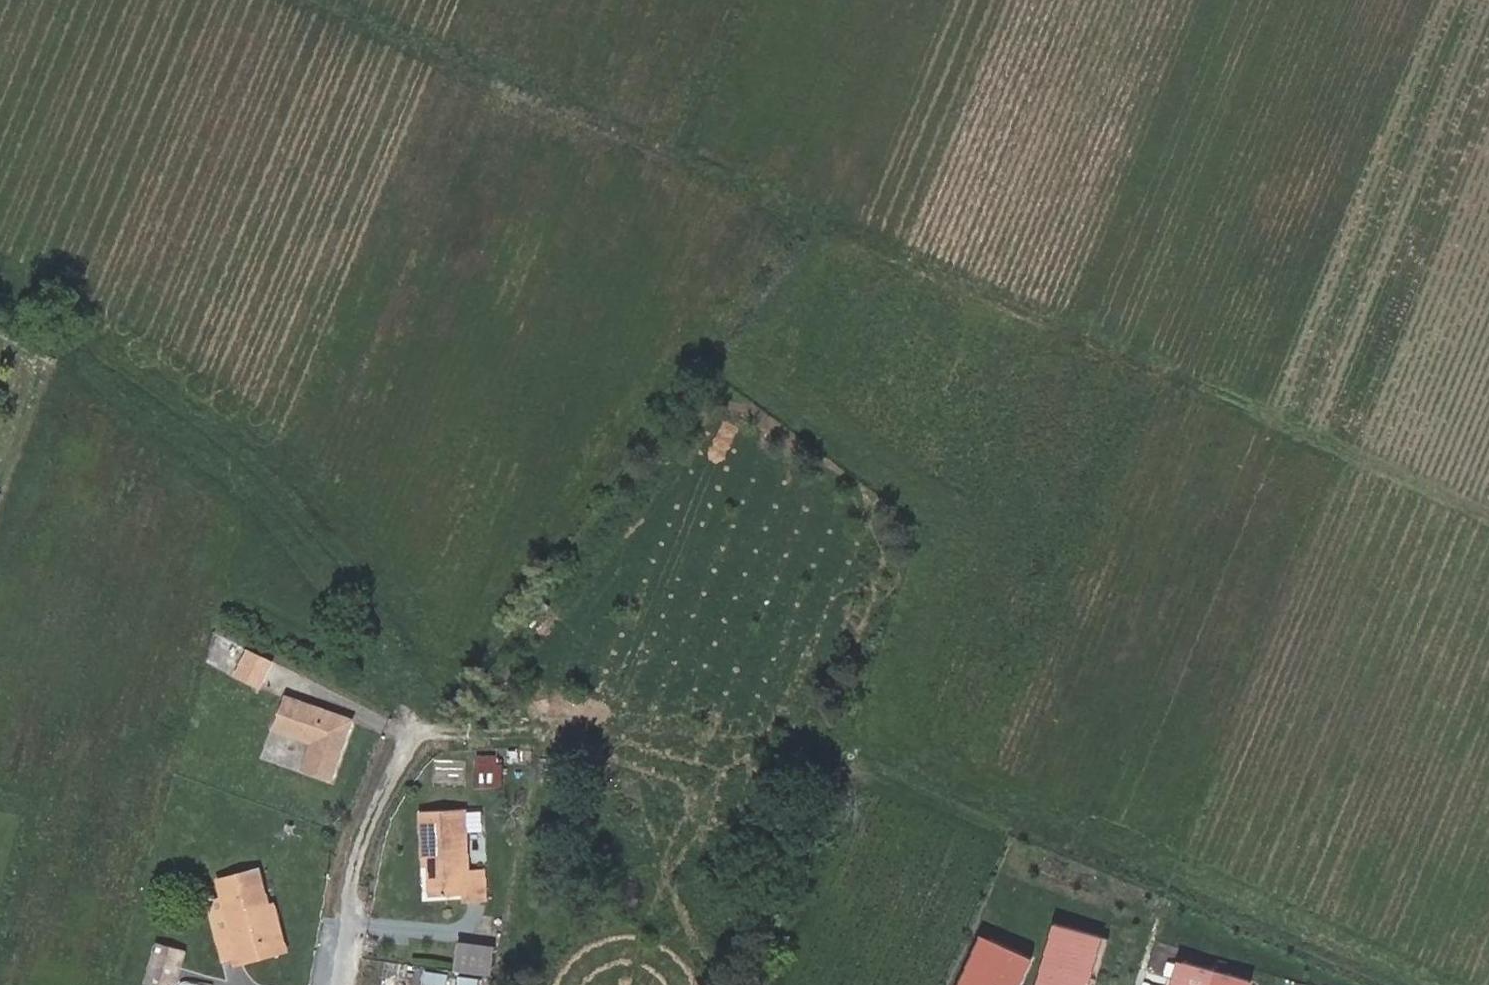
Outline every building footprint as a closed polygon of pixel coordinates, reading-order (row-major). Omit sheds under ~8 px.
[(272,663),(245,650),(234,672),(261,685),(272,663)] [(353,720),(285,696),(274,729),(310,742),(300,771),(331,782),(353,720)] [(479,758),(479,781),(504,781),(504,758),(479,758)] [(471,878),(468,815),(422,818),(425,869),(431,868),(432,900),(466,898),(467,917),(490,916),(488,877),(471,878)] [(242,957),(241,950),(280,940),(271,904),(270,896),(271,904),(263,871),(223,880),(227,895),(237,933),(220,936),(226,960),(242,957)] [(237,933),(227,895),(212,899),(220,936),(237,933)] [(271,904),(280,940),(241,950),(242,957),(243,963),(293,951),(281,901),(271,904)] [(1052,925),(1035,984),(1086,984),(1099,938),(1052,925)] [(980,934),(958,984),(1019,984),(1031,957),(980,934)] [(156,942),(145,983),(153,984),(175,984),(184,950),(156,942)] [(499,953),(462,947),(460,978),(493,984),(499,953)] [(1179,968),(1175,984),(1243,984),(1179,968)] [(460,978),(448,976),(447,984),(460,984),(460,978)]
